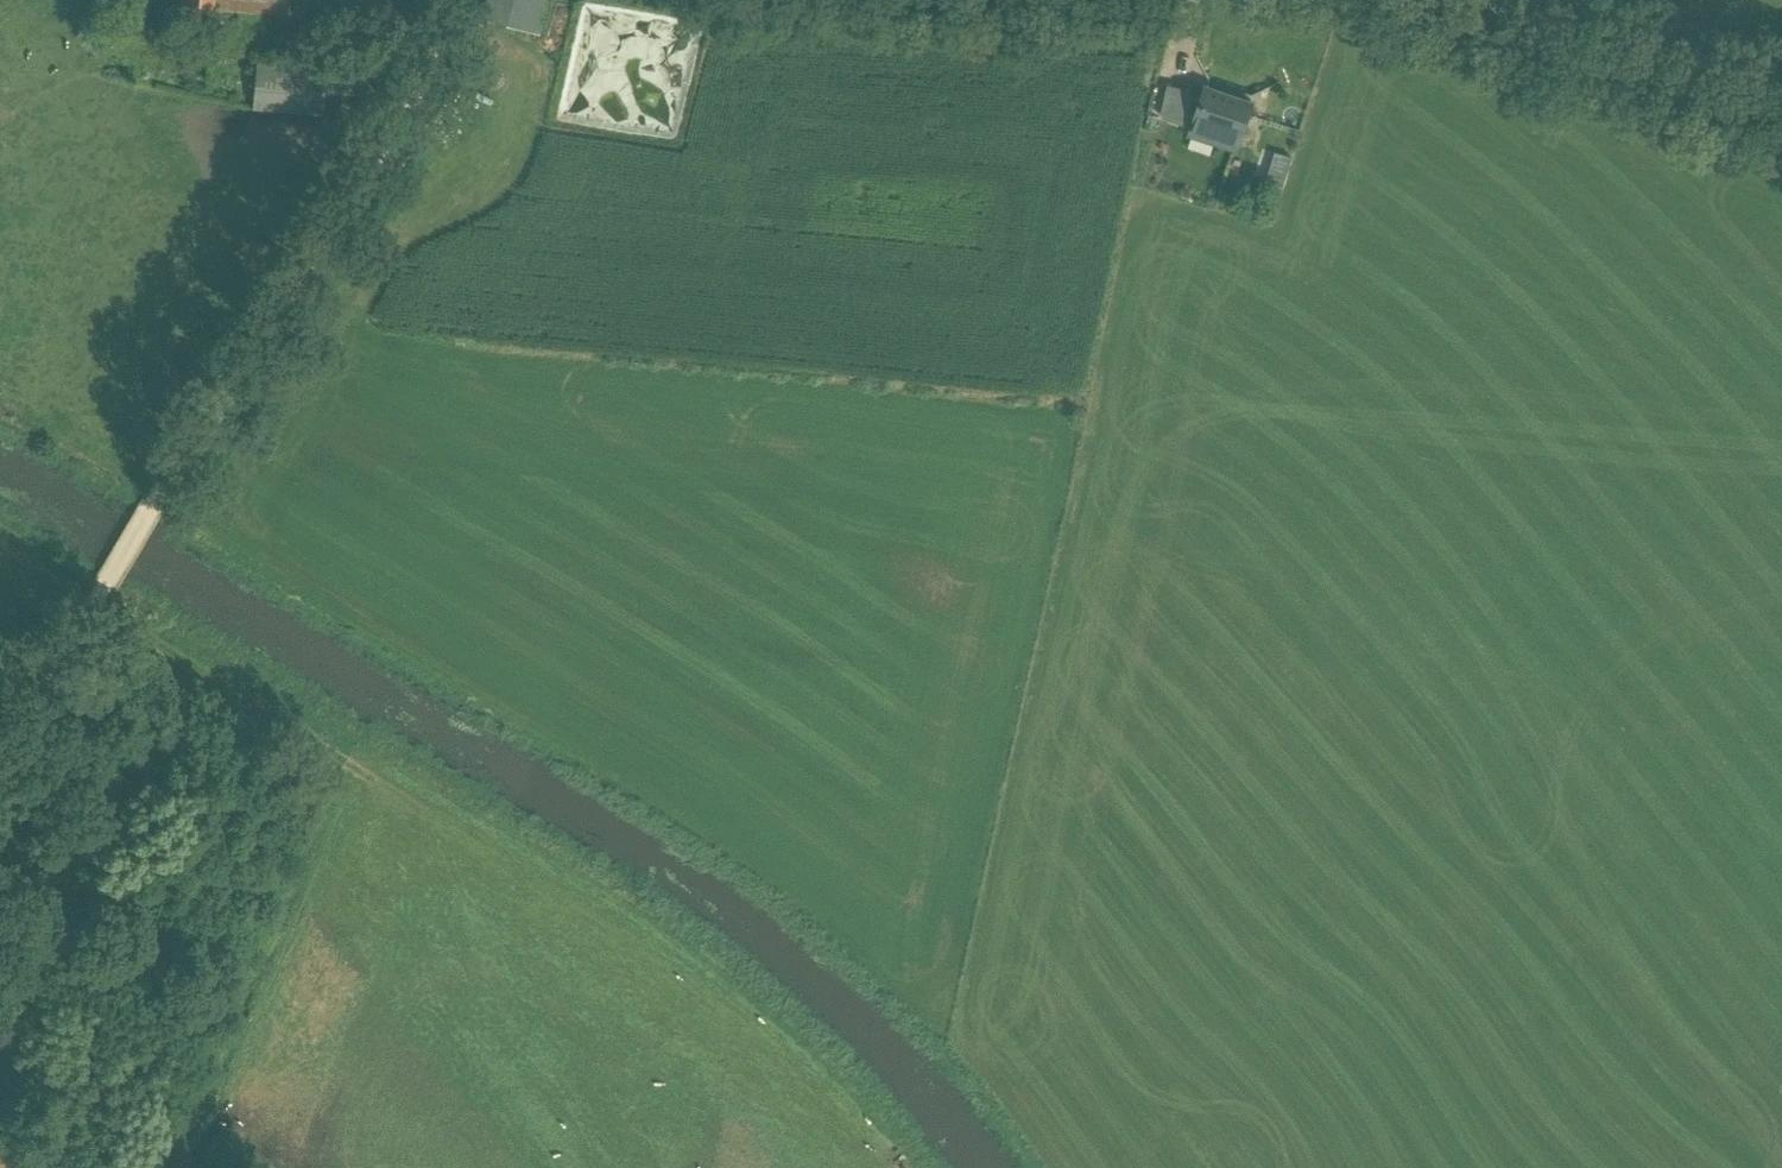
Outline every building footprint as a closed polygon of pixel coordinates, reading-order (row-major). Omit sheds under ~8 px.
[(289,0),(181,0),(181,9),(213,11),(213,7),(288,12),(289,0)] [(482,16),(540,33),(550,0),(487,0),(482,16)] [(302,31),(287,30),(286,46),(301,47),(302,31)] [(299,65),(301,48),(282,47),(280,64),(254,62),(251,110),(322,115),(326,67),(299,65)] [(1189,109),(1195,111),(1190,127),(1187,134),(1238,151),(1255,100),(1205,83),(1201,95),(1195,93),(1194,96),(1189,109)] [(1164,118),(1190,127),(1195,111),(1189,109),(1194,96),(1190,94),(1191,91),(1168,85),(1162,113),(1164,118)] [(1284,154),(1275,184),(1283,187),(1293,157),(1284,154)]
